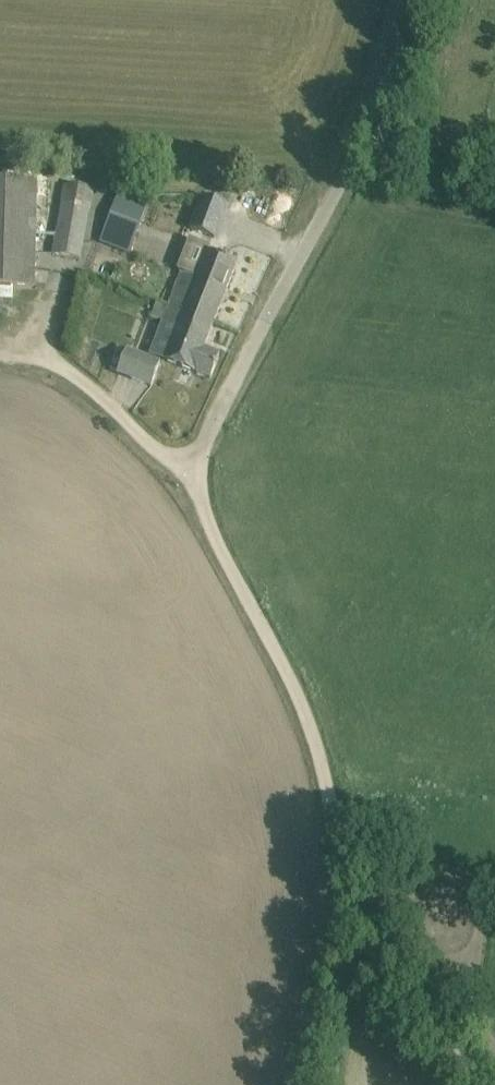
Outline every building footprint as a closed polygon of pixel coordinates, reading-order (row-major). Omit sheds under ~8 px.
[(34,287),(37,181),(0,180),(0,286),(34,287)] [(66,185),(62,204),(53,255),(79,259),(92,189),(66,185)] [(151,200),(119,189),(100,239),(132,251),(151,200)] [(228,210),(204,200),(192,230),(216,240),(228,210)] [(205,253),(195,248),(185,273),(182,272),(169,306),(214,323),(237,263),(206,251),(205,253)] [(214,323),(169,306),(163,322),(177,327),(164,361),(210,379),(220,354),(204,348),(214,323)] [(160,363),(127,350),(118,374),(151,386),(160,363)]
